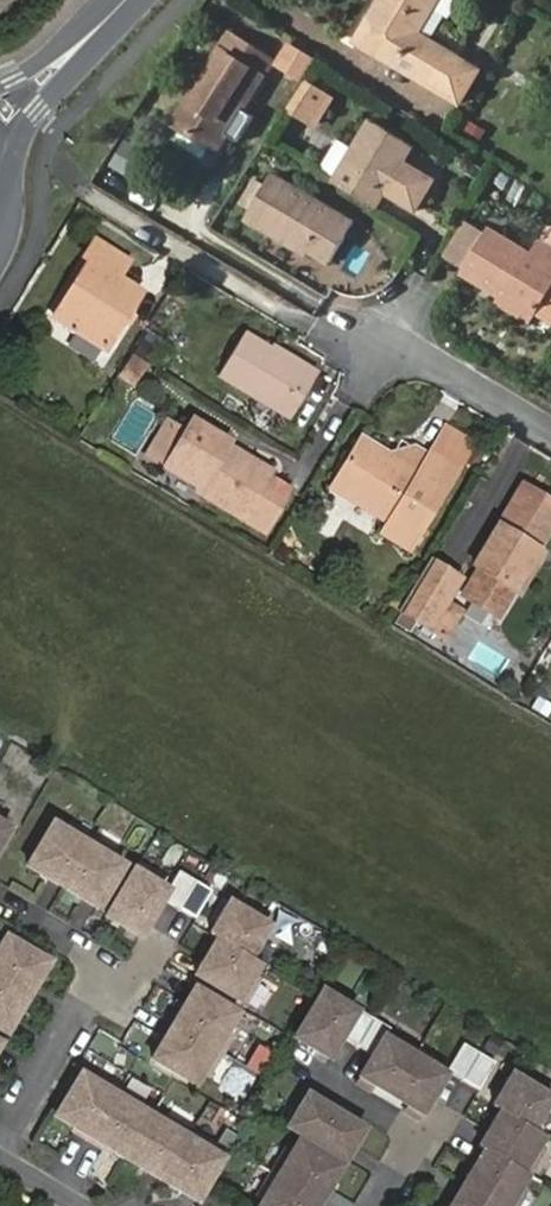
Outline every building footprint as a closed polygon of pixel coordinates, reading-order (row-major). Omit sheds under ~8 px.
[(353,42),(426,86),(447,52),(415,33),(435,0),(378,0),(353,42)] [(199,96),(178,130),(215,154),(262,78),(219,52),(193,91),(199,96)] [(301,87),(317,60),(304,52),(287,78),(301,87)] [(330,99),(307,85),(287,115),(310,129),(330,99)] [(171,126),(178,130),(199,96),(193,91),(171,126)] [(331,184),(374,209),(383,197),(411,213),(429,184),(411,175),(403,185),(393,179),(410,148),(368,121),(352,150),(334,178),(331,184)] [(334,178),(352,150),(338,141),(322,169),(334,178)] [(270,176),(245,220),(303,256),(306,251),(329,265),(351,226),(270,176)] [(465,224),(444,260),(465,272),(486,237),(465,224)] [(463,276),(531,319),(550,287),(550,252),(536,244),(527,258),(488,233),(486,237),(465,272),(463,276)] [(92,297),(70,335),(108,358),(143,299),(120,285),(129,270),(95,248),(85,265),(97,273),(85,293),(92,297)] [(62,331),(70,335),(92,297),(85,293),(62,331)] [(220,383),(293,427),(320,382),(281,358),(279,362),(245,341),(220,383)] [(152,373),(135,361),(123,383),(140,393),(152,373)] [(186,440),(167,472),(199,491),(197,495),(266,536),(289,496),(268,483),(271,478),(229,452),(231,449),(195,426),(186,440)] [(149,461),(167,472),(186,440),(169,429),(149,461)] [(372,466),(353,499),(397,526),(391,537),(420,554),(466,475),(481,451),(454,435),(439,459),(438,462),(423,486),(397,470),(399,466),(396,464),(367,447),(360,458),(372,466)] [(401,456),(396,464),(399,466),(397,470),(423,486),(438,462),(421,451),(401,456)] [(339,491),(353,499),(372,466),(360,458),(339,491)] [(517,601),(542,560),(550,544),(550,513),(526,498),(477,577),(482,580),(466,607),(501,628),(517,601)] [(542,560),(517,601),(525,605),(549,564),(542,560)] [(433,569),(403,618),(435,638),(451,611),(464,588),(433,569)] [(466,620),(451,611),(435,638),(450,646),(466,620)] [(90,907),(116,864),(104,857),(108,852),(59,823),(56,828),(45,822),(19,864),(90,907)] [(134,937),(156,900),(188,919),(204,891),(173,872),(161,892),(143,882),(144,879),(127,868),(99,915),(134,937)] [(252,977),(258,966),(248,961),(267,928),(227,904),(208,936),(216,941),(193,978),(241,1007),(257,980),(252,977)] [(46,964),(3,939),(1,943),(44,969),(46,964)] [(44,969),(1,943),(0,945),(0,1034),(4,1036),(44,969)] [(211,1069),(233,1031),(228,1028),(235,1016),(192,990),(163,1040),(211,1069)] [(422,1116),(446,1076),(384,1040),(389,1031),(388,1030),(357,1011),(354,1015),(338,1006),(340,1003),(323,993),(294,1039),(329,1060),(341,1040),(372,1058),(359,1079),(422,1116)] [(211,1069),(163,1040),(149,1062),(192,1087),(199,1077),(204,1079),(211,1069)] [(478,1093),(495,1065),(464,1047),(447,1074),(478,1093)] [(550,1105),(550,1099),(513,1076),(494,1108),(503,1113),(534,1133),(550,1105)] [(209,1152),(161,1123),(159,1128),(136,1114),(139,1109),(91,1080),(88,1085),(77,1078),(51,1121),(69,1131),(67,1134),(100,1154),(101,1151),(192,1205),(218,1163),(207,1156),(209,1152)] [(365,1132),(308,1098),(298,1116),(301,1117),(298,1121),(352,1154),(365,1132)] [(543,1153),(538,1150),(545,1139),(534,1133),(503,1113),(480,1151),(485,1155),(454,1205),(518,1205),(527,1192),(522,1188),(543,1153)] [(352,1154),(298,1121),(292,1132),(346,1165),(352,1154)] [(342,1170),(300,1144),(293,1156),(288,1152),(259,1202),(264,1204),(263,1205),(321,1205),(342,1170)]
